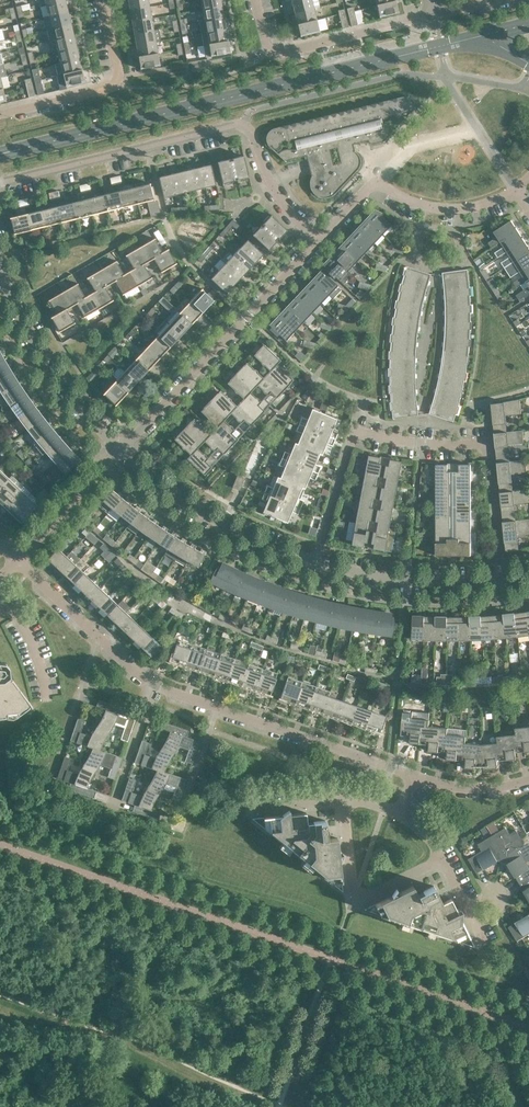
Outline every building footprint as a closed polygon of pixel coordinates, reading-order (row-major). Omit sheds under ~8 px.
[(68,12),(65,0),(46,5),(49,16),(68,12)] [(148,0),(128,0),(130,10),(149,7),(148,0)] [(221,0),(201,0),(203,9),(222,6),(221,0)] [(312,0),(297,0),(292,1),(295,13),(314,8),(312,0)] [(398,13),(395,0),(376,5),(379,17),(398,13)] [(224,17),(222,6),(203,9),(205,21),(224,17)] [(151,18),(149,7),(130,10),(132,22),(151,18)] [(316,20),(314,8),(295,13),(297,24),(316,20)] [(358,25),(354,10),(348,12),(351,26),(358,25)] [(71,23),(68,12),(49,16),(44,18),(47,29),(71,23)] [(349,27),(345,13),(339,14),(342,28),(349,27)] [(226,29),(224,17),(205,21),(199,22),(202,33),(226,29)] [(153,30),(151,18),(132,22),(134,33),(153,30)] [(319,32),(316,20),(297,24),(300,37),(319,32)] [(73,35),(71,23),(47,29),(49,41),(55,39),(73,35)] [(161,40),(159,29),(153,30),(134,33),(136,45),(155,41),(161,40)] [(228,41),(226,29),(202,33),(204,45),(228,41)] [(76,46),(73,35),(55,39),(57,51),(76,46)] [(157,53),(155,41),(136,45),(138,57),(157,53)] [(230,53),(228,41),(204,45),(202,45),(205,58),(230,53)] [(79,58),(76,46),(57,51),(60,62),(79,58)] [(160,65),(157,53),(138,57),(141,69),(160,65)] [(82,69),(79,58),(60,62),(54,64),(57,75),(82,69)] [(38,68),(31,69),(33,77),(34,81),(41,79),(40,75),(38,68)] [(85,81),(82,69),(57,75),(60,88),(85,81)] [(6,75),(0,77),(0,89),(3,88),(9,87),(6,75)] [(44,93),(41,79),(34,81),(38,95),(44,93)] [(35,96),(32,82),(25,83),(29,97),(35,96)] [(404,96),(345,110),(353,144),(368,140),(368,141),(368,142),(369,142),(369,143),(370,143),(372,144),(383,141),(384,142),(405,119),(407,117),(411,112),(412,112),(413,111),(413,110),(414,109),(414,108),(414,107),(414,106),(414,105),(414,104),(414,103),(414,102),(413,101),(413,100),(412,99),(411,99),(404,96)] [(353,144),(345,110),(274,128),(273,128),(272,129),(271,130),(270,130),(269,131),(268,132),(267,133),(267,134),(266,135),(266,136),(266,137),(266,139),(266,140),(266,141),(267,142),(267,143),(267,144),(268,145),(269,146),(273,149),(285,161),(286,160),(302,157),(306,155),(311,176),(311,177),(310,179),(310,181),(310,182),(310,184),(310,185),(310,187),(310,188),(311,189),(312,191),(313,192),(314,193),(315,194),(316,195),(317,196),(319,197),(320,197),(322,198),(323,198),(325,198),(335,193),(358,169),(358,168),(359,167),(360,166),(360,165),(360,164),(360,163),(360,161),(360,160),(360,159),(360,157),(359,156),(358,155),(358,154),(357,153),(356,152),(355,151),(353,144)] [(249,177),(243,155),(231,158),(231,159),(232,159),(233,160),(229,161),(229,160),(230,159),(229,159),(217,162),(222,183),(235,180),(234,179),(233,180),(233,178),(237,177),(237,179),(236,179),(237,180),(249,177)] [(216,185),(211,164),(200,167),(205,187),(216,185)] [(205,187),(200,167),(190,169),(195,190),(205,187)] [(195,190),(190,169),(179,172),(185,192),(195,190)] [(185,192),(179,172),(169,174),(174,195),(185,192)] [(174,195),(169,174),(159,177),(164,198),(174,195)] [(150,183),(134,187),(138,204),(147,201),(151,216),(161,214),(157,200),(155,201),(154,199),(153,199),(150,184),(150,183)] [(138,204),(134,187),(118,191),(122,207),(138,204)] [(122,207),(118,191),(103,194),(107,211),(122,207)] [(107,211),(103,194),(88,198),(92,215),(107,211)] [(63,197),(60,197),(55,199),(61,222),(76,219),(72,202),(65,204),(63,197)] [(92,215),(88,198),(72,202),(76,219),(92,215)] [(61,222),(55,199),(50,200),(47,201),(48,208),(41,210),(45,226),(61,222)] [(26,213),(24,207),(19,208),(16,209),(18,215),(10,217),(10,218),(14,233),(13,233),(14,234),(30,230),(26,213)] [(45,226),(41,210),(26,213),(30,230),(45,226)] [(381,212),(377,210),(367,220),(382,234),(391,225),(380,215),(381,212)] [(287,230),(271,215),(262,224),(263,224),(264,225),(262,227),(261,226),(261,225),(252,234),(268,250),(277,240),(276,240),(276,241),(275,240),(277,237),(278,238),(278,239),(287,230)] [(229,223),(233,226),(235,228),(238,224),(232,219),(229,223)] [(382,234),(367,220),(359,229),(373,243),(382,234)] [(492,248),(500,242),(518,230),(516,228),(515,228),(514,227),(515,226),(511,220),(494,232),(497,237),(488,243),(492,248)] [(233,226),(229,223),(224,228),(228,231),(233,226)] [(244,229),(238,224),(235,228),(241,233),(244,229)] [(228,231),(224,228),(219,234),(223,237),(228,231)] [(373,243),(359,229),(350,238),(365,252),(373,243)] [(522,236),(518,230),(500,242),(503,247),(495,252),(498,258),(507,252),(524,240),(523,238),(522,238),(521,236),(522,236)] [(155,238),(140,246),(149,261),(154,258),(153,258),(162,252),(167,249),(166,246),(160,249),(155,239),(155,238)] [(365,252),(350,238),(342,248),(356,261),(365,252)] [(263,254),(248,239),(240,247),(256,262),(263,254)] [(524,240),(507,252),(510,257),(501,262),(504,267),(513,262),(528,251),(528,248),(527,246),(528,246),(524,240)] [(215,246),(212,243),(207,249),(210,252),(215,246)] [(149,261),(140,246),(125,255),(126,256),(132,266),(127,269),(129,271),(134,268),(134,269),(143,264),(144,264),(149,261)] [(256,262),(240,247),(233,255),(248,270),(256,262)] [(168,248),(167,249),(162,252),(153,258),(154,258),(149,261),(150,264),(155,261),(161,271),(160,271),(161,272),(177,263),(176,262),(176,263),(168,249),(169,249),(168,248)] [(356,261),(342,248),(333,257),(348,270),(356,261)] [(210,252),(207,249),(202,254),(205,257),(210,252)] [(513,262),(504,267),(511,277),(520,272),(519,271),(528,265),(528,251),(513,262)] [(205,257),(202,254),(197,260),(200,263),(205,257)] [(248,270),(233,255),(225,263),(241,277),(248,270)] [(352,274),(348,270),(333,257),(324,266),(330,271),(328,273),(334,278),(335,276),(343,283),(352,274)] [(116,260),(101,269),(110,284),(115,281),(115,280),(124,275),(124,274),(129,271),(127,269),(122,271),(116,261),(117,261),(116,260)] [(150,264),(149,261),(144,264),(143,264),(134,269),(134,268),(129,271),(137,286),(152,278),(152,277),(151,277),(145,267),(150,264)] [(483,261),(477,265),(480,269),(486,265),(483,261)] [(241,277),(225,263),(218,271),(234,285),(241,277)] [(519,271),(520,272),(523,277),(514,282),(517,287),(521,285),(526,282),(526,281),(528,279),(528,265),(519,271)] [(431,274),(406,266),(406,267),(409,268),(406,276),(403,275),(401,284),(404,284),(426,290),(431,274)] [(486,268),(482,271),(487,279),(491,276),(486,268)] [(110,284),(101,269),(87,278),(88,278),(93,288),(88,291),(90,294),(95,291),(105,286),(105,287),(110,284)] [(469,287),(467,269),(441,272),(443,289),(466,287),(469,287)] [(137,286),(129,271),(124,274),(124,275),(115,280),(115,281),(110,284),(112,286),(117,283),(123,294),(122,294),(123,295),(137,286)] [(234,285),(218,271),(211,279),(226,293),(234,285)] [(342,289),(323,271),(314,281),(329,295),(333,298),(342,289)] [(494,278),(488,282),(493,289),(497,286),(498,285),(494,278)] [(526,281),(526,282),(521,285),(524,290),(516,295),(519,300),(528,294),(528,279),(526,281)] [(329,295),(314,281),(306,290),(320,304),(329,295)] [(78,283),(63,291),(71,306),(76,303),(85,297),(90,294),(88,291),(83,294),(77,284),(78,284),(78,283)] [(112,286),(110,284),(105,287),(105,286),(95,291),(90,294),(99,309),(113,300),(113,299),(112,300),(106,289),(112,286)] [(426,290),(404,284),(402,292),(399,292),(397,300),(400,301),(400,300),(422,305),(426,290)] [(497,286),(493,289),(500,299),(504,296),(497,286)] [(466,287),(443,289),(444,304),(467,304),(470,304),(469,295),(466,296),(466,287)] [(202,288),(190,301),(203,312),(214,300),(214,299),(213,300),(211,298),(206,292),(202,289),(203,289),(202,288)] [(210,288),(206,292),(211,298),(216,293),(210,288)] [(320,304),(306,290),(297,299),(312,313),(320,304)] [(71,306),(63,291),(48,300),(49,301),(49,300),(55,311),(50,314),(51,316),(57,313),(57,314),(66,309),(71,306)] [(99,309),(90,294),(85,297),(76,303),(71,306),(73,309),(78,306),(84,316),(83,316),(84,317),(99,309)] [(181,335),(192,324),(179,312),(163,296),(158,301),(171,313),(165,320),(165,321),(181,335)] [(312,313),(297,299),(288,308),(303,322),(312,313)] [(400,300),(400,301),(398,309),(395,308),(394,317),(396,317),(397,317),(419,320),(422,305),(400,300)] [(203,312),(190,301),(179,312),(192,324),(203,312)] [(467,304),(444,304),(444,320),(467,321),(470,321),(470,313),(467,313),(467,304)] [(73,309),(71,306),(66,309),(57,314),(57,313),(51,316),(50,317),(51,318),(51,317),(59,331),(59,332),(75,322),(74,322),(68,312),(73,309)] [(155,311),(152,308),(147,313),(151,316),(155,311)] [(303,322),(288,308),(280,317),(295,331),(303,322)] [(295,331),(280,317),(271,326),(273,329),(272,332),(279,334),(286,340),(295,331)] [(397,317),(396,317),(395,325),(392,325),(391,334),(394,334),(417,336),(419,320),(397,317)] [(467,321),(444,320),(444,336),(466,338),(469,338),(470,330),(467,329),(467,321)] [(181,335),(165,321),(155,332),(158,335),(170,347),(181,335)] [(133,334),(130,331),(125,336),(129,339),(133,334)] [(394,334),(393,342),(390,342),(390,351),(393,351),(393,350),(415,352),(417,336),(394,334)] [(170,347),(158,335),(147,347),(159,358),(170,347)] [(466,338),(444,336),(442,352),(465,355),(468,355),(469,347),(466,346),(466,338)] [(123,346),(119,342),(114,347),(118,351),(123,346)] [(266,367),(270,370),(270,371),(276,364),(277,364),(280,360),(262,343),(264,345),(258,352),(260,354),(257,357),(260,361),(261,360),(262,361),(261,361),(261,362),(261,363),(262,364),(263,365),(264,365),(265,365),(265,364),(266,364),(267,366),(266,367)] [(114,347),(108,354),(112,357),(118,351),(114,347)] [(159,358),(147,347),(136,358),(148,370),(159,358)] [(393,350),(393,351),(392,359),(389,359),(389,368),(392,368),(392,367),(415,367),(415,352),(393,350)] [(465,355),(442,352),(440,367),(462,371),(462,372),(465,372),(467,364),(464,363),(465,355)] [(112,357),(108,354),(104,359),(107,362),(112,357)] [(5,358),(0,361),(0,378),(12,371),(5,359),(5,358)] [(148,370),(136,358),(125,370),(138,381),(148,370)] [(270,371),(270,370),(267,374),(282,389),(289,382),(287,381),(290,377),(286,374),(285,374),(285,373),(285,372),(285,371),(285,370),(284,370),(283,369),(282,369),(282,370),(281,370),(279,369),(280,368),(277,364),(276,364),(270,371)] [(244,367),(238,373),(254,388),(257,385),(257,384),(263,378),(259,374),(258,375),(257,374),(257,373),(257,372),(257,371),(257,370),(256,370),(255,369),(254,369),(253,370),(252,369),(253,369),(249,365),(246,368),(244,367)] [(97,366),(91,372),(98,378),(104,372),(97,366)] [(415,383),(415,367),(392,367),(392,368),(392,376),(389,376),(389,385),(392,385),(392,384),(415,383)] [(462,371),(440,367),(437,383),(459,388),(462,389),(464,380),(461,380),(462,372),(462,371)] [(138,381),(125,370),(114,381),(127,393),(138,381)] [(12,371),(0,378),(0,392),(2,394),(20,382),(19,382),(12,371)] [(254,388),(238,373),(231,380),(233,382),(230,385),(234,389),(235,388),(235,389),(235,390),(235,391),(235,392),(236,393),(237,393),(238,393),(239,393),(239,392),(241,394),(240,395),(243,398),(244,399),(250,392),(254,388)] [(282,389),(267,374),(263,378),(257,384),(257,385),(261,388),(262,387),(264,389),(263,389),(263,390),(263,391),(264,392),(265,393),(266,393),(267,393),(267,392),(268,393),(267,394),(271,397),(274,394),(276,396),(282,389)] [(127,393),(114,381),(103,394),(104,394),(115,404),(114,405),(115,405),(127,393)] [(20,382),(2,394),(10,406),(27,394),(19,383),(20,382)] [(416,399),(415,383),(392,384),(392,385),(393,393),(390,393),(390,402),(393,402),(393,401),(416,399)] [(459,388),(437,383),(433,398),(455,404),(455,405),(458,406),(460,397),(457,396),(459,388)] [(244,399),(243,398),(240,402),(256,417),(262,410),(260,409),(264,405),(260,402),(259,402),(258,402),(259,401),(259,400),(259,399),(258,398),(257,398),(257,397),(256,397),(255,398),(253,397),(254,396),(250,392),(244,399)] [(217,395),(211,401),(227,416),(231,413),(230,413),(237,406),(233,402),(232,403),(230,402),(230,401),(231,401),(231,400),(230,399),(230,398),(229,398),(228,397),(227,398),(226,398),(226,397),(223,393),(219,397),(217,395)] [(35,405),(27,394),(10,406),(18,418),(36,405),(35,405)] [(323,398),(320,406),(326,409),(329,400),(323,398)] [(331,398),(329,403),(335,406),(337,400),(331,398)] [(455,404),(433,398),(428,414),(453,422),(455,414),(452,413),(455,405),(455,404)] [(418,415),(416,399),(393,401),(393,402),(394,410),(391,410),(392,419),(418,415)] [(521,414),(520,399),(504,402),(491,403),(494,433),(507,432),(507,431),(506,415),(521,414)] [(227,416),(211,401),(205,408),(207,410),(204,413),(207,417),(208,416),(209,417),(208,417),(208,418),(208,419),(209,420),(210,421),(211,421),(212,421),(213,420),(214,422),(213,423),(217,426),(217,427),(223,420),(224,420),(227,416)] [(256,417),(240,402),(237,406),(230,413),(231,413),(234,416),(235,415),(237,417),(236,417),(236,418),(236,419),(237,419),(237,420),(238,421),(239,421),(240,421),(241,420),(241,421),(241,422),(244,425),(248,422),(250,424),(256,417)] [(36,406),(36,405),(18,418),(27,430),(44,417),(35,406),(36,406)] [(302,417),(299,424),(317,431),(324,414),(317,410),(317,409),(314,408),(309,419),(309,418),(309,420),(302,417)] [(332,417),(324,414),(317,431),(335,439),(338,432),(331,429),(332,428),(331,428),(336,417),(333,416),(332,417)] [(52,428),(44,417),(27,430),(36,441),(53,427),(52,428)] [(217,427),(217,426),(213,430),(229,445),(236,438),(234,436),(237,433),(233,429),(232,430),(232,429),(232,428),(232,427),(232,426),(231,426),(231,425),(230,425),(229,425),(229,426),(228,426),(226,425),(227,423),(224,420),(223,420),(217,427)] [(191,423),(185,429),(201,444),(204,441),(210,434),(206,430),(205,431),(204,430),(204,429),(204,428),(204,427),(204,426),(203,426),(202,425),(201,425),(200,426),(199,425),(200,425),(196,421),(193,425),(191,423)] [(317,431),(299,424),(296,431),(303,434),(302,435),(303,435),(299,444),(307,448),(310,449),(317,431)] [(53,428),(53,427),(36,441),(33,444),(42,455),(46,452),(61,439),(53,428)] [(201,444),(185,429),(178,436),(180,438),(177,441),(181,445),(182,444),(182,445),(182,446),(182,447),(182,448),(183,448),(183,449),(184,449),(185,449),(186,448),(188,450),(187,451),(191,454),(191,455),(197,448),(201,444)] [(229,445),(213,430),(210,434),(204,441),(208,444),(209,443),(210,445),(210,446),(210,447),(211,448),(211,449),(212,449),(213,449),(214,449),(214,448),(215,449),(214,450),(218,453),(221,450),(223,452),(229,445)] [(524,443),(523,430),(507,431),(507,432),(494,433),(497,463),(510,461),(509,445),(524,443)] [(335,439),(317,431),(310,449),(318,452),(318,453),(322,454),(321,453),(324,444),(325,444),(325,443),(332,446),(335,439)] [(71,449),(61,439),(46,452),(55,463),(71,449),(71,448),(71,449)] [(14,440),(10,444),(15,449),(19,446),(14,440)] [(284,451),(281,458),(300,465),(307,448),(299,444),(295,442),(294,443),(296,444),(292,453),(291,454),(284,451)] [(191,455),(191,454),(187,458),(205,475),(203,473),(209,466),(207,465),(211,461),(207,458),(206,458),(205,458),(206,457),(206,456),(206,455),(205,455),(205,454),(204,454),(203,454),(202,454),(200,453),(201,452),(197,448),(191,455)] [(318,452),(310,449),(307,448),(300,465),(318,473),(321,466),(314,463),(314,462),(318,453),(318,452)] [(72,449),(71,449),(55,463),(66,474),(81,460),(71,449),(72,449)] [(368,455),(363,478),(375,480),(376,476),(378,476),(381,465),(378,464),(379,457),(368,455)] [(29,457),(25,461),(30,466),(34,463),(29,457)] [(300,465),(281,458),(279,465),(286,468),(285,469),(282,478),(281,478),(290,482),(292,483),(300,465)] [(401,461),(389,459),(388,466),(385,466),(383,477),(386,478),(385,482),(397,484),(401,461)] [(527,473),(526,459),(510,461),(497,463),(500,492),(513,491),(513,490),(511,474),(527,473)] [(471,487),(471,464),(455,464),(455,465),(459,465),(459,472),(456,472),(456,483),(459,483),(459,487),(471,487)] [(318,473),(300,465),(292,483),(301,486),(301,487),(305,488),(303,487),(307,478),(308,478),(308,477),(315,480),(318,473)] [(436,465),(436,488),(448,488),(448,483),(450,483),(450,472),(448,472),(448,465),(451,465),(436,465)] [(40,469),(35,473),(39,478),(44,474),(40,469)] [(0,470),(0,487),(9,478),(0,470)] [(44,474),(39,478),(45,484),(50,480),(44,474)] [(232,487),(233,487),(240,490),(245,477),(238,474),(232,487)] [(9,478),(0,487),(0,503),(2,505),(21,484),(12,475),(9,478)] [(267,485),(264,492),(282,500),(290,482),(281,478),(282,478),(278,476),(277,477),(279,478),(275,487),(274,488),(267,485)] [(375,480),(363,478),(359,500),(371,502),(372,498),(374,498),(376,487),(374,486),(375,480)] [(301,486),(292,483),(290,482),(282,500),(301,507),(304,500),(300,499),(305,488),(301,487),(301,486)] [(397,484),(385,482),(384,488),(381,488),(379,499),(382,500),(381,504),(392,506),(397,484)] [(31,493),(21,484),(2,505),(11,514),(31,493)] [(471,510),(471,487),(459,487),(459,494),(456,494),(456,506),(459,506),(459,510),(471,510)] [(448,494),(448,488),(436,488),(436,510),(448,510),(448,506),(451,506),(451,494),(448,494)] [(528,489),(513,490),(513,491),(500,492),(503,522),(516,520),(514,504),(528,502),(528,492),(528,489)] [(117,494),(112,490),(98,505),(108,513),(112,508),(121,497),(123,495),(119,492),(117,494)] [(282,500),(264,492),(261,499),(268,502),(268,503),(264,514),(267,515),(267,514),(275,517),(282,500)] [(41,502),(31,493),(11,514),(21,523),(41,502)] [(126,501),(121,497),(112,508),(121,516),(130,504),(132,502),(128,499),(126,501)] [(301,507),(282,500),(275,517),(283,521),(282,522),(285,523),(290,512),(290,513),(291,511),(298,514),(301,507)] [(371,502),(359,500),(355,522),(367,524),(368,520),(370,520),(372,509),(370,508),(371,502)] [(135,508),(130,504),(121,516),(130,523),(139,511),(141,509),(136,506),(135,508)] [(392,506),(381,504),(380,510),(377,510),(375,521),(377,522),(377,526),(388,528),(392,506)] [(448,516),(448,510),(436,510),(436,532),(448,532),(448,528),(451,528),(451,516),(448,516)] [(471,532),(471,510),(459,510),(459,516),(457,516),(457,528),(459,528),(459,532),(471,532)] [(144,515),(139,511),(130,523),(127,527),(136,534),(139,530),(148,518),(149,516),(145,513),(144,515)] [(153,521),(148,518),(139,530),(148,536),(157,524),(158,522),(154,519),(153,521)] [(516,520),(503,522),(506,552),(519,550),(517,533),(528,532),(528,519),(516,520)] [(367,524),(355,522),(351,544),(363,546),(363,542),(366,542),(368,531),(366,530),(367,524)] [(162,528),(157,524),(148,536),(158,543),(166,531),(168,528),(163,525),(162,528)] [(388,528),(377,526),(375,532),(373,532),(371,543),(373,543),(372,548),(384,550),(388,528)] [(171,534),(166,531),(158,543),(168,549),(175,537),(177,534),(173,532),(171,534)] [(94,535),(89,532),(86,536),(93,542),(96,538),(94,535)] [(448,539),(448,532),(436,532),(436,555),(452,555),(448,555),(448,550),(451,550),(451,539),(448,539)] [(471,555),(471,532),(459,532),(459,539),(457,539),(457,550),(459,550),(459,555),(456,555),(471,555)] [(181,540),(175,537),(168,549),(165,554),(174,560),(185,543),(186,540),(182,537),(181,540)] [(190,546),(185,543),(174,560),(184,566),(187,561),(195,548),(196,546),(192,543),(190,546)] [(66,556),(57,548),(47,559),(56,567),(54,569),(66,556)] [(200,551),(195,548),(187,561),(198,567),(205,554),(204,554),(206,551),(201,549),(200,551)] [(79,558),(73,551),(67,557),(66,556),(54,569),(54,570),(57,567),(65,575),(62,577),(63,577),(75,564),(74,563),(79,558)] [(211,582),(224,588),(232,570),(228,568),(229,566),(223,563),(220,568),(218,566),(214,574),(211,582)] [(83,572),(75,564),(63,577),(63,578),(65,575),(73,583),(71,585),(83,572)] [(237,572),(232,570),(224,588),(235,593),(244,573),(238,570),(237,572)] [(92,580),(83,572),(71,585),(71,586),(74,583),(82,591),(79,593),(80,593),(92,580)] [(250,576),(244,573),(235,593),(247,598),(254,580),(250,578),(250,576)] [(100,588),(92,580),(80,593),(80,594),(82,591),(90,599),(88,601),(88,602),(100,588)] [(258,581),(254,580),(247,598),(258,602),(266,582),(259,580),(258,581)] [(272,585),(266,582),(258,602),(269,607),(276,588),(272,586),(272,585)] [(109,597),(100,588),(88,602),(91,599),(99,607),(96,609),(97,610),(109,597)] [(280,590),(276,588),(269,607),(274,608),(273,613),(279,615),(281,611),(288,590),(281,588),(280,590)] [(294,592),(288,590),(281,611),(293,614),(298,595),(294,594),(294,592)] [(303,597),(298,595),(293,614),(304,618),(310,597),(303,595),(303,597)] [(117,605),(109,597),(97,610),(99,607),(107,615),(105,617),(105,618),(117,605)] [(317,599),(310,597),(304,618),(316,621),(321,602),(316,601),(317,599)] [(194,599),(192,603),(209,612),(211,607),(194,599)] [(122,600),(117,605),(105,618),(108,615),(116,623),(113,625),(114,626),(126,613),(130,608),(122,600)] [(326,603),(321,602),(316,621),(328,624),(333,603),(326,601),(326,603)] [(340,604),(333,603),(328,624),(340,627),(344,607),(339,606),(340,604)] [(349,608),(344,607),(340,627),(352,629),(356,608),(349,606),(349,608)] [(363,609),(356,608),(352,629),(364,631),(367,612),(362,611),(363,609)] [(372,612),(367,612),(364,631),(376,633),(379,612),(372,611),(372,612)] [(385,613),(379,612),(376,633),(390,635),(392,627),(392,618),(390,618),(391,615),(385,615),(385,613)] [(526,612),(515,613),(518,637),(528,635),(528,632),(526,612)] [(135,621),(126,613),(114,626),(116,623),(124,631),(122,634),(135,621)] [(518,637),(515,613),(504,614),(506,638),(518,637)] [(506,638),(504,614),(492,615),(494,639),(506,638)] [(494,639),(492,615),(481,616),(483,640),(494,639)] [(412,639),(424,640),(425,616),(413,616),(412,639)] [(436,617),(425,616),(424,640),(435,640),(436,617)] [(483,640),(481,616),(470,617),(471,640),(483,640)] [(447,617),(436,617),(435,640),(447,641),(447,617)] [(459,641),(459,617),(447,617),(447,641),(459,641)] [(471,640),(470,617),(459,617),(459,641),(471,640)] [(143,629),(135,621),(122,634),(125,632),(133,639),(131,642),(143,629)] [(152,637),(143,629),(131,642),(133,640),(141,647),(139,650),(152,637)] [(160,645),(152,637),(139,650),(142,648),(150,655),(148,658),(160,645)] [(178,639),(176,644),(171,661),(185,666),(192,644),(178,639)] [(206,649),(192,644),(185,666),(199,671),(206,649)] [(214,651),(206,649),(199,671),(213,675),(219,659),(212,657),(214,651)] [(220,654),(219,659),(213,675),(227,680),(233,664),(235,658),(220,654)] [(6,717),(6,716),(8,716),(7,712),(17,712),(19,713),(18,714),(18,715),(30,706),(30,705),(32,708),(33,707),(11,678),(11,679),(10,677),(11,677),(10,668),(6,663),(0,663),(0,717),(6,717)] [(249,663),(247,668),(241,685),(255,690),(263,668),(249,663)] [(247,668),(233,664),(227,680),(241,685),(247,668)] [(277,673),(263,668),(255,690),(270,695),(277,673)] [(412,674),(412,683),(416,683),(421,683),(422,678),(422,675),(412,674)] [(437,677),(437,684),(441,684),(447,684),(447,679),(447,674),(441,674),(441,677),(437,677)] [(288,677),(286,682),(280,698),(294,703),(302,682),(288,677)] [(316,686),(302,682),(294,703),(309,708),(316,686)] [(330,691),(316,686),(309,708),(323,713),(328,696),(330,691)] [(342,701),(328,696),(323,713),(337,718),(342,701)] [(431,698),(430,706),(444,707),(444,703),(431,698)] [(124,708),(98,699),(96,706),(93,705),(93,706),(105,710),(103,716),(99,722),(96,727),(109,732),(111,726),(113,726),(114,723),(125,727),(121,739),(127,741),(130,733),(128,732),(130,729),(132,729),(135,719),(122,715),(124,708)] [(357,706),(342,701),(337,718),(351,723),(357,706)] [(371,711),(357,706),(351,723),(365,727),(371,711)] [(385,716),(371,711),(365,727),(379,732),(385,716)] [(84,721),(77,718),(75,726),(77,727),(75,731),(73,730),(70,740),(92,748),(92,747),(100,750),(102,743),(105,737),(109,732),(96,727),(96,728),(94,734),(92,733),(91,736),(80,733),(84,721)] [(411,735),(411,736),(410,743),(419,744),(421,729),(428,729),(428,726),(429,726),(429,720),(410,718),(409,721),(402,720),(401,735),(403,735),(403,734),(411,735)] [(163,721),(163,722),(160,728),(158,727),(158,728),(169,732),(167,738),(164,744),(160,749),(173,754),(174,754),(173,754),(175,748),(177,748),(178,745),(189,749),(185,761),(192,763),(195,755),(193,754),(194,751),(196,751),(199,741),(186,737),(189,730),(163,721)] [(448,728),(429,726),(428,726),(428,729),(421,729),(419,744),(421,744),(421,742),(429,743),(429,751),(438,752),(439,737),(446,738),(447,735),(448,728)] [(515,728),(516,734),(516,737),(524,736),(525,751),(528,751),(528,726),(515,728)] [(516,737),(516,734),(497,736),(498,743),(498,746),(505,745),(507,760),(516,759),(515,751),(524,750),(524,752),(525,751),(524,736),(516,737)] [(466,736),(447,735),(446,738),(439,737),(438,752),(439,752),(439,751),(448,752),(447,759),(456,760),(458,745),(465,746),(465,743),(466,736)] [(149,742),(142,740),(139,748),(141,749),(140,753),(138,752),(134,762),(157,770),(157,769),(164,772),(164,771),(167,765),(170,759),(173,754),(160,749),(160,750),(158,755),(157,755),(156,758),(145,755),(149,742)] [(481,744),(465,743),(465,746),(458,745),(456,760),(457,760),(457,759),(466,760),(465,768),(475,769),(475,766),(481,766),(482,766),(481,744)] [(498,746),(498,743),(481,744),(482,766),(488,766),(488,768),(498,768),(497,760),(506,759),(506,760),(507,760),(505,745),(498,746)] [(92,747),(92,748),(90,754),(87,760),(83,765),(96,770),(98,764),(111,768),(108,777),(115,779),(117,771),(116,770),(117,767),(119,767),(122,757),(100,750),(92,747)] [(71,758),(65,756),(62,764),(64,765),(62,768),(61,768),(57,778),(70,782),(68,789),(94,798),(96,791),(99,792),(99,791),(87,787),(89,781),(93,775),(96,770),(83,765),(83,766),(81,771),(80,771),(78,774),(67,770),(71,758)] [(157,769),(157,770),(154,776),(151,782),(147,787),(160,792),(161,792),(161,791),(163,786),(164,786),(165,783),(176,787),(172,799),(179,801),(182,793),(180,792),(181,789),(183,789),(186,779),(164,771),(164,772),(157,769)] [(136,780),(129,778),(126,786),(128,787),(127,790),(125,790),(121,800),(134,804),(132,811),(158,820),(160,813),(163,814),(163,813),(151,809),(154,803),(157,797),(160,792),(147,787),(145,793),(144,793),(143,796),(132,792),(136,780)] [(289,810),(282,815),(252,818),(269,832),(274,831),(274,834),(322,873),(323,873),(322,872),(325,872),(325,877),(342,891),(343,891),(339,861),(343,854),(342,853),(339,854),(337,838),(327,839),(325,820),(307,822),(305,812),(289,814),(289,810)] [(494,822),(487,826),(491,833),(498,829),(494,822)] [(492,836),(500,850),(499,855),(509,858),(510,853),(528,842),(528,837),(527,833),(520,837),(516,831),(510,835),(506,828),(492,836)] [(500,850),(492,836),(478,844),(482,851),(470,858),(469,858),(468,859),(477,873),(498,860),(499,855),(500,850)] [(510,853),(509,858),(508,863),(520,884),(528,878),(528,867),(526,862),(528,860),(528,852),(528,851),(528,842),(510,853)] [(520,884),(528,899),(528,878),(520,884)] [(413,885),(398,892),(396,889),(392,895),(364,909),(385,916),(390,914),(391,916),(390,916),(448,936),(449,937),(449,936),(451,935),(453,940),(474,947),(461,919),(461,911),(458,913),(451,898),(442,902),(434,886),(417,894),(413,885)] [(509,927),(517,941),(518,940),(528,933),(528,914),(509,927)]
